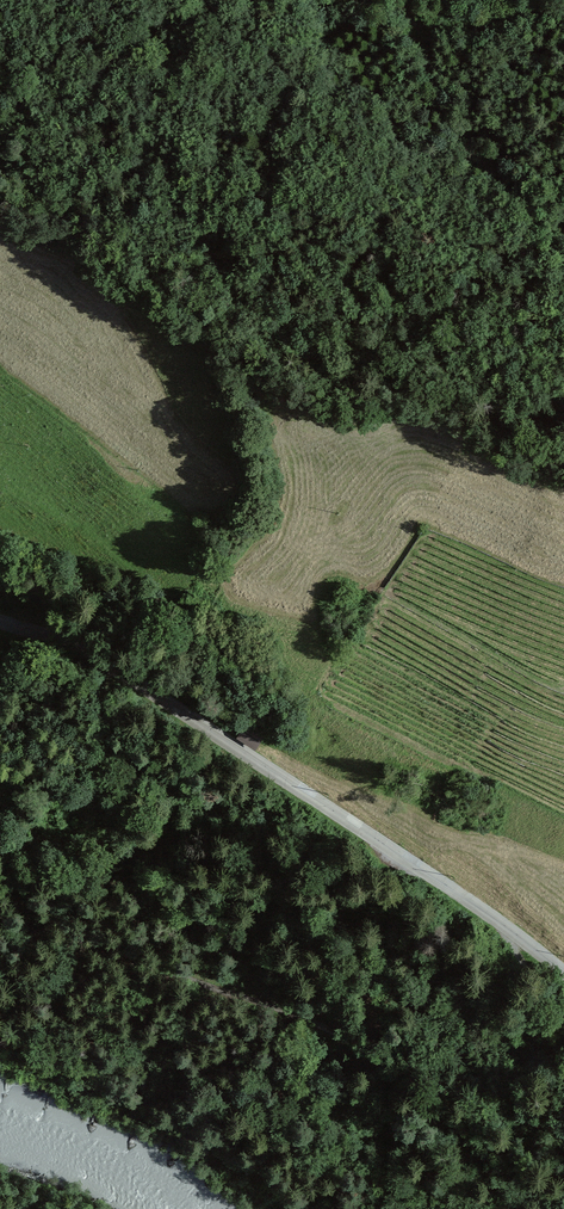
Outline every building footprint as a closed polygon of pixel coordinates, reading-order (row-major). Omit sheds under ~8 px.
[(262,739),(243,728),(236,739),(256,751),(262,739)]
